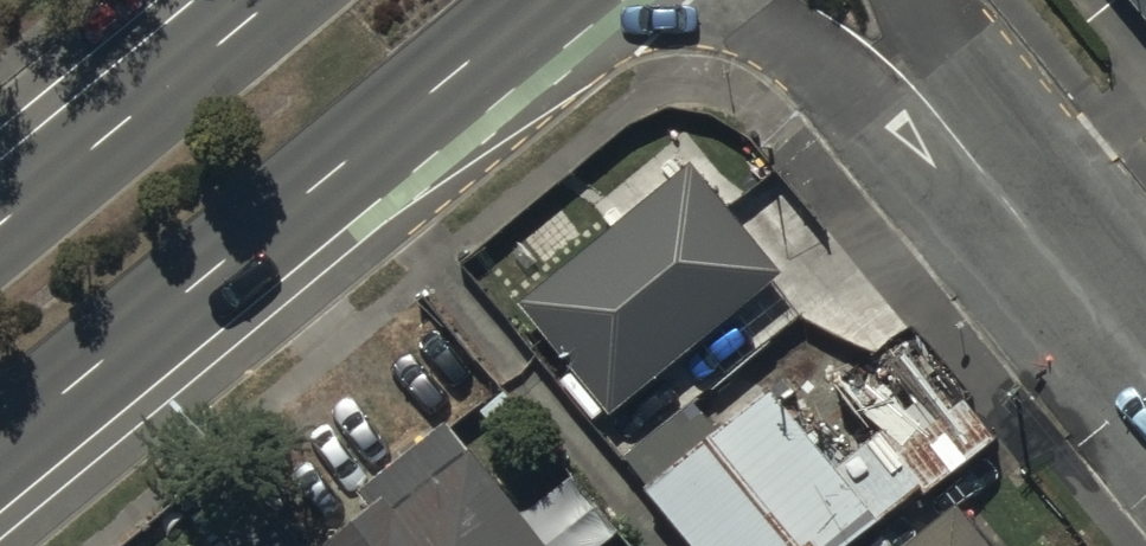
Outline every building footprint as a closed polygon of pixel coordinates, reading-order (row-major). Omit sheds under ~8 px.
[(1145,29),(1145,0),(1122,0),(1145,29)] [(610,425),(780,283),(688,175),(519,317),(610,425)] [(773,396),(726,433),(700,399),(623,457),(691,545),(870,545),(882,537),(773,396)] [(466,463),(366,545),(535,545),(466,463)] [(943,545),(969,545),(959,533),(943,545)]
